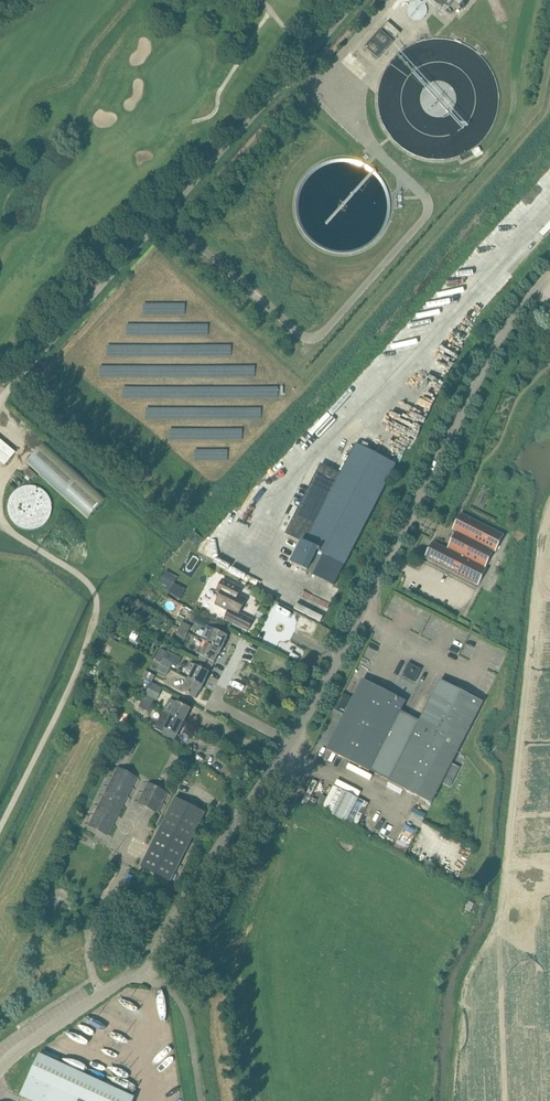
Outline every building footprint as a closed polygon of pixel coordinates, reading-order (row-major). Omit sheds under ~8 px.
[(448,14),(448,15),(450,15),(450,14),(451,14),(451,13),(451,12),(450,11),(448,9),(456,0),(426,0),(427,1),(440,12),(438,15),(441,18),(443,15),(445,17),(448,14)] [(387,23),(382,28),(394,39),(399,33),(387,23)] [(364,48),(372,55),(371,57),(375,61),(376,59),(377,60),(393,42),(380,31),(364,48)] [(5,465),(15,453),(0,440),(0,462),(5,466),(5,465)] [(26,464),(63,498),(87,519),(106,498),(45,442),(26,464)] [(302,544),(291,565),(333,586),(395,465),(357,445),(341,476),(321,465),(285,535),(302,544)] [(29,468),(24,473),(33,481),(37,476),(29,468)] [(7,515),(11,521),(15,526),(21,529),(28,530),(35,530),(41,527),(46,523),(50,517),(52,510),(52,503),(49,495),(44,490),(37,486),(30,484),(22,485),(16,489),(11,494),(7,500),(6,507),(7,515)] [(433,542),(424,559),(478,586),(486,570),(485,569),(493,551),(495,552),(503,536),(460,514),(452,530),(456,532),(455,535),(452,534),(450,538),(452,539),(447,550),(433,542)] [(159,584),(167,588),(173,576),(165,572),(159,584)] [(220,595),(215,604),(229,611),(224,620),(247,631),(252,621),(242,615),(241,617),(238,615),(246,600),(238,596),(237,596),(237,594),(235,593),(238,587),(224,581),(223,580),(216,593),(218,594),(220,595)] [(192,622),(199,626),(203,618),(196,615),(192,622)] [(114,619),(110,625),(118,630),(121,623),(114,619)] [(122,623),(116,633),(127,639),(133,628),(134,626),(124,620),(122,623)] [(206,643),(221,651),(227,638),(227,637),(222,635),(214,631),(217,625),(211,621),(207,628),(201,640),(206,643)] [(182,623),(179,629),(188,633),(191,627),(182,623)] [(217,625),(214,631),(222,635),(225,637),(227,637),(230,631),(217,624),(217,625)] [(185,640),(188,633),(179,629),(176,635),(185,640)] [(109,631),(106,636),(112,640),(115,634),(109,631)] [(200,656),(197,661),(212,669),(214,664),(221,651),(206,643),(203,650),(199,648),(196,654),(200,656)] [(154,659),(161,662),(166,652),(159,649),(154,659)] [(157,671),(166,676),(173,664),(163,659),(157,671)] [(197,661),(195,666),(209,674),(212,669),(197,661)] [(401,677),(414,684),(421,670),(408,663),(401,677)] [(191,665),(187,671),(191,673),(188,679),(202,687),(209,674),(195,666),(194,666),(194,667),(191,665)] [(152,683),(155,677),(145,672),(142,678),(152,683)] [(196,700),(202,687),(188,679),(181,692),(196,700)] [(326,751),(369,772),(369,771),(400,712),(405,702),(362,680),(353,699),(343,694),(335,710),(345,715),(326,751)] [(400,712),(369,771),(372,772),(373,773),(389,781),(388,782),(397,787),(421,800),(430,804),(480,708),(482,703),(473,698),(449,686),(440,681),(432,696),(419,722),(403,713),(400,712)] [(142,702),(138,708),(148,712),(151,706),(154,700),(145,695),(142,702)] [(166,706),(163,712),(184,723),(190,711),(176,703),(172,710),(166,706)] [(163,712),(155,728),(162,733),(161,734),(161,735),(163,735),(176,742),(181,731),(180,730),(184,723),(163,712)] [(130,742),(124,754),(130,757),(136,745),(130,742)] [(198,755),(195,758),(201,763),(204,759),(198,755)] [(88,826),(108,836),(136,779),(116,769),(88,826)] [(239,774),(234,771),(230,778),(236,781),(239,774)] [(147,784),(137,803),(158,813),(167,795),(147,784)] [(170,883),(204,813),(175,798),(141,868),(170,883)] [(265,832),(255,851),(263,855),(272,836),(265,832)] [(254,882),(262,888),(266,882),(258,876),(254,882)] [(20,1097),(29,1100),(132,1100),(134,1098),(40,1055),(20,1097)]
